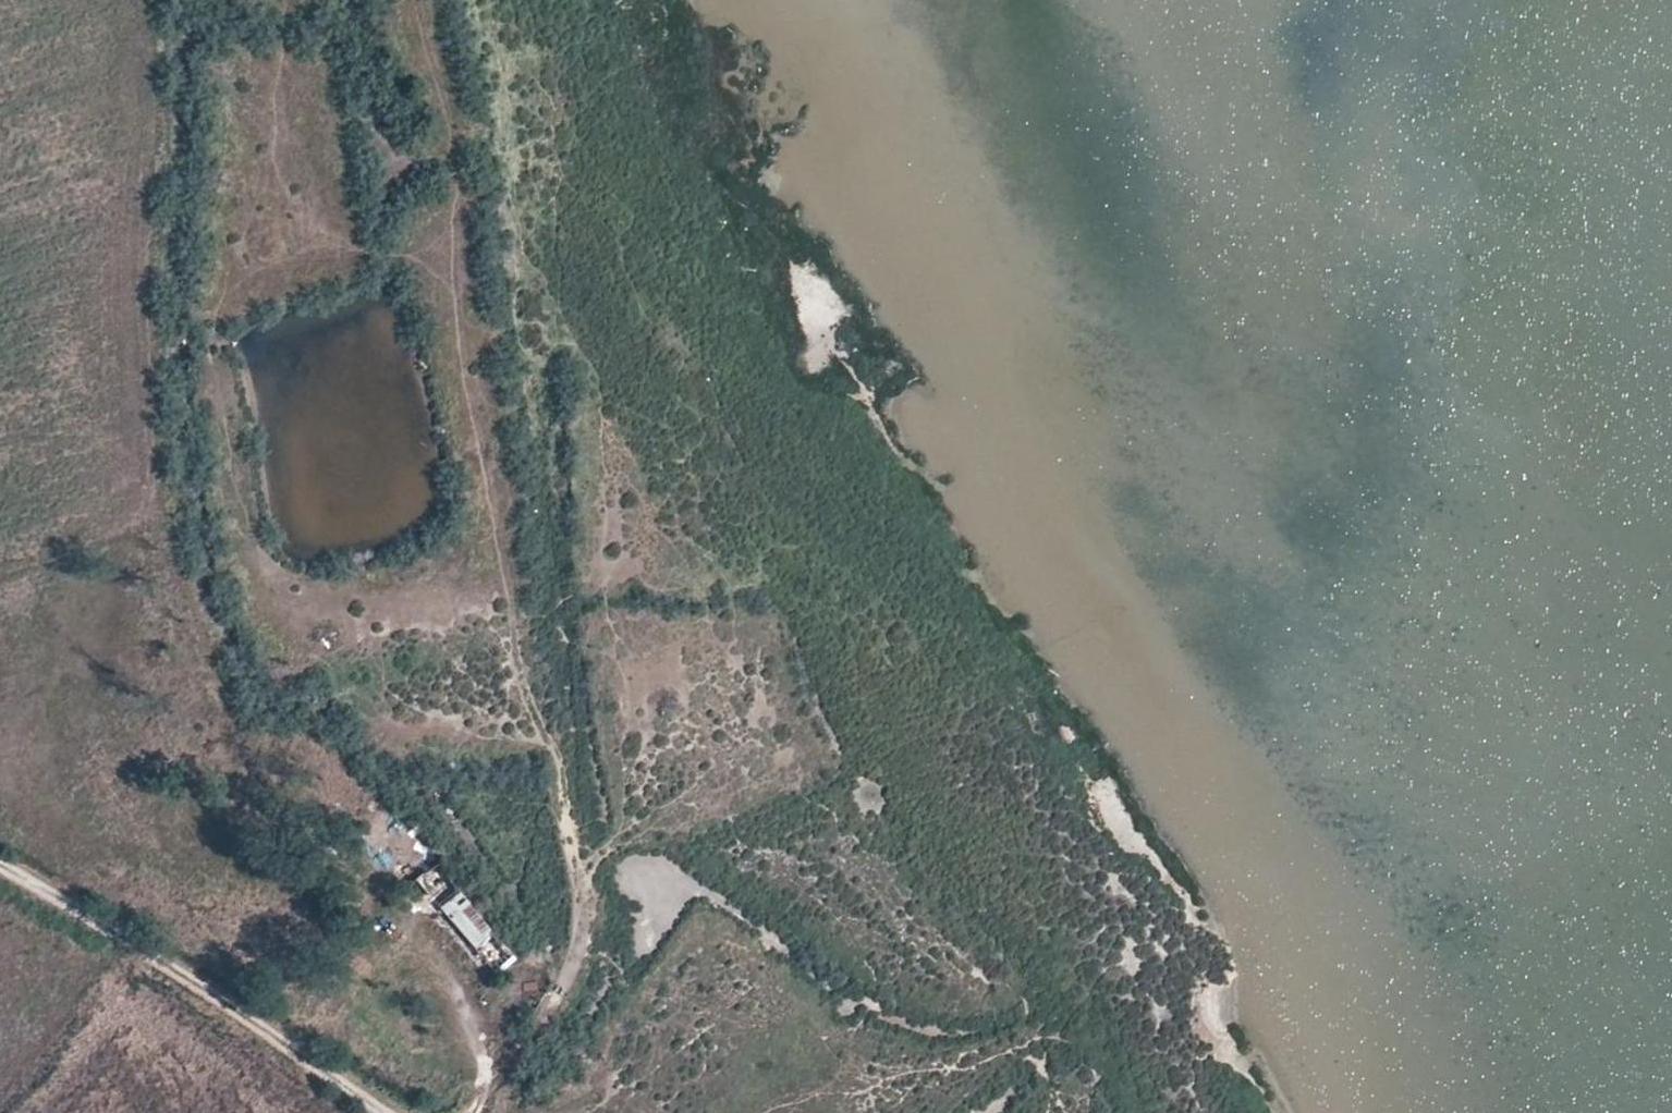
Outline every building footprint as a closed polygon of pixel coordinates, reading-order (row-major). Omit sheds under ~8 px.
[(378,796),(353,815),(378,848),(403,829),(378,796)] [(486,961),(504,945),(461,892),(460,891),(441,908),(486,961)]
